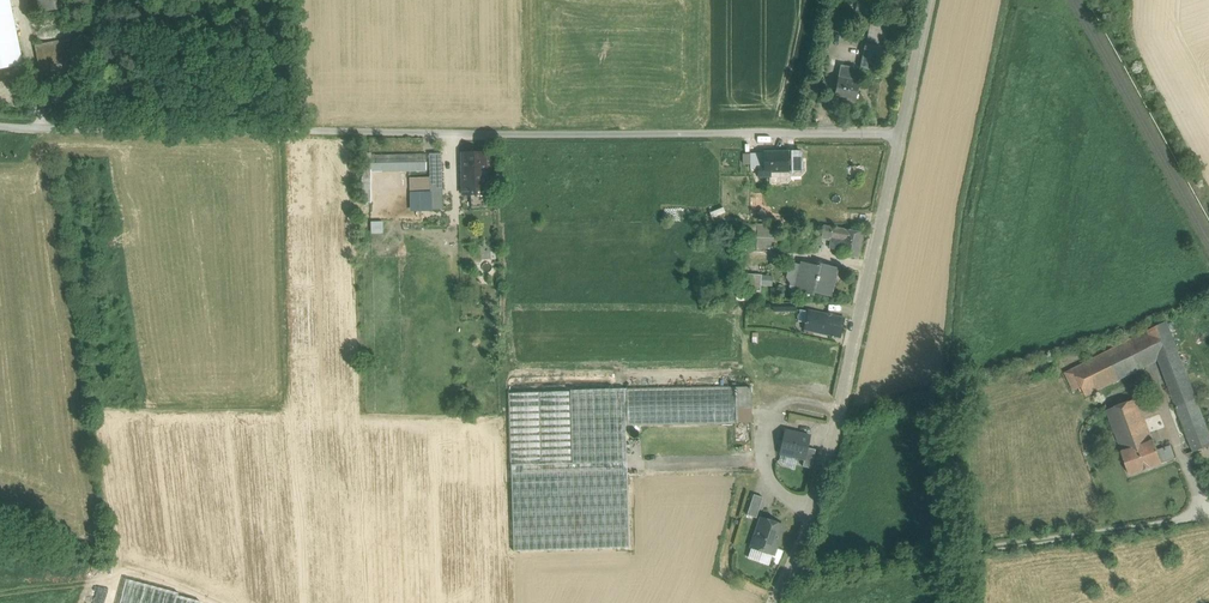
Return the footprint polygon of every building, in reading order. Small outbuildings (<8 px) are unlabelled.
[(16,43),(8,0),(0,0),(0,46),(16,43)] [(71,0),(36,0),(40,26),(50,25),(48,11),(62,9),(72,8),(71,0)] [(72,8),(62,9),(64,22),(74,21),(72,8)] [(889,22),(872,19),(868,44),(884,47),(889,22)] [(79,37),(35,45),(42,81),(86,73),(79,37)] [(0,46),(0,69),(21,65),(16,43),(0,46)] [(868,44),(867,43),(862,69),(879,72),(885,47),(884,47),(868,44)] [(862,70),(841,65),(838,76),(847,78),(846,81),(859,84),(862,70)] [(859,84),(846,81),(847,78),(838,76),(834,98),(855,102),(859,84)] [(787,173),(787,152),(764,153),(764,167),(759,167),(760,178),(769,178),(769,173),(787,173)] [(485,153),(462,154),(463,194),(486,194),(485,153)] [(764,167),(764,153),(749,153),(749,167),(759,167),(764,167)] [(426,154),(370,155),(370,171),(426,170),(426,154)] [(430,177),(431,209),(443,209),(441,154),(430,154),(430,177)] [(419,210),(431,209),(430,177),(409,177),(410,193),(419,193),(419,210)] [(622,205),(614,198),(605,207),(613,215),(622,205)] [(370,221),(371,233),(383,233),(383,220),(370,221)] [(746,251),(777,252),(778,225),(747,224),(746,251)] [(833,227),(823,226),(821,239),(830,240),(831,240),(833,227)] [(863,233),(846,229),(846,230),(833,227),(831,240),(830,240),(829,248),(842,250),(841,255),(857,258),(863,233)] [(835,267),(819,263),(819,266),(805,263),(798,293),(813,296),(814,293),(828,296),(835,267)] [(772,286),(772,275),(744,274),(743,291),(760,291),(761,286),(772,286)] [(791,304),(779,303),(779,304),(772,303),(771,313),(778,314),(790,314),(791,304)] [(844,318),(808,310),(808,312),(800,310),(796,329),(840,338),(844,318)] [(1166,321),(1124,342),(1139,370),(1159,361),(1158,359),(1178,352),(1166,321)] [(1124,342),(1074,368),(1082,387),(1087,396),(1139,370),(1124,342)] [(1158,359),(1159,361),(1194,452),(1208,447),(1208,433),(1178,352),(1158,359)] [(1082,387),(1074,368),(1065,373),(1074,391),(1082,387)] [(627,389),(626,389),(627,425),(735,423),(735,387),(627,389)] [(750,387),(735,387),(735,423),(739,423),(751,423),(750,387)] [(627,389),(570,390),(570,391),(572,463),(626,461),(626,434),(625,425),(627,425),(626,389),(627,389)] [(570,391),(508,393),(510,465),(572,463),(570,391)] [(1145,396),(1107,410),(1123,451),(1154,440),(1154,441),(1161,438),(1145,396)] [(751,423),(739,423),(739,442),(751,441),(751,423)] [(809,436),(786,431),(781,454),(804,459),(807,448),(809,436)] [(733,432),(626,434),(626,461),(626,462),(734,460),(733,432)] [(1123,451),(1121,451),(1130,475),(1162,464),(1158,451),(1154,441),(1154,440),(1123,451)] [(1171,446),(1158,451),(1162,464),(1176,459),(1171,446)] [(815,450),(807,448),(804,459),(803,467),(811,468),(815,450)] [(572,463),(510,465),(514,546),(629,544),(626,462),(626,461),(572,463)] [(763,498),(754,495),(747,515),(756,518),(763,498)] [(783,526),(761,519),(751,547),(773,554),(783,526)] [(174,594),(176,589),(128,577),(121,602),(172,602),(174,594)] [(174,594),(172,602),(199,602),(178,595),(174,594)]
